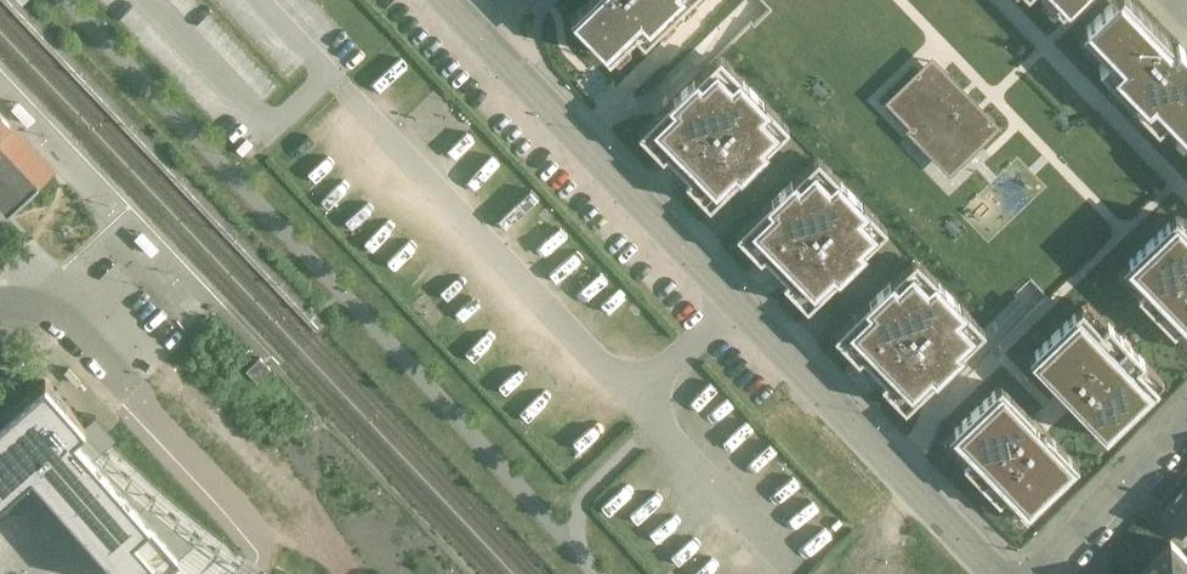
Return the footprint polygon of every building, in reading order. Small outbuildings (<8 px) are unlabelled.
[(554,13),(593,52),(621,25),(630,34),(664,0),(567,0),(554,13)] [(1073,22),(1101,49),(1092,58),(1151,117),(1159,109),(1185,135),(1186,132),(1186,53),(1171,37),(1167,40),(1127,0),(1095,0),(1073,22)] [(716,55),(636,134),(709,206),(788,128),(716,55)] [(929,55),(886,98),(912,123),(908,127),(953,170),(999,123),(929,55)] [(9,213),(52,173),(52,172),(8,125),(9,124),(0,115),(0,203),(9,213)] [(817,158),(738,236),(810,309),(889,231),(817,158)] [(1108,268),(1186,345),(1186,231),(1165,210),(1108,268)] [(912,257),(833,335),(906,408),(985,330),(912,257)] [(1104,435),(1162,377),(1081,297),(1022,355),(1055,388),(1059,384),(1073,399),(1070,402),(1104,435)] [(1008,377),(1051,423),(1063,413),(1020,366),(1008,377)] [(33,471),(123,573),(157,573),(180,554),(74,434),(85,425),(46,379),(0,419),(0,499),(33,471)] [(993,382),(936,440),(1017,520),(1076,461),(1042,428),(1038,432),(1024,418),(1027,415),(993,382)] [(1164,510),(1186,531),(1186,486),(1164,510)] [(1170,540),(1138,572),(1140,573),(1186,573),(1186,557),(1170,540)]
